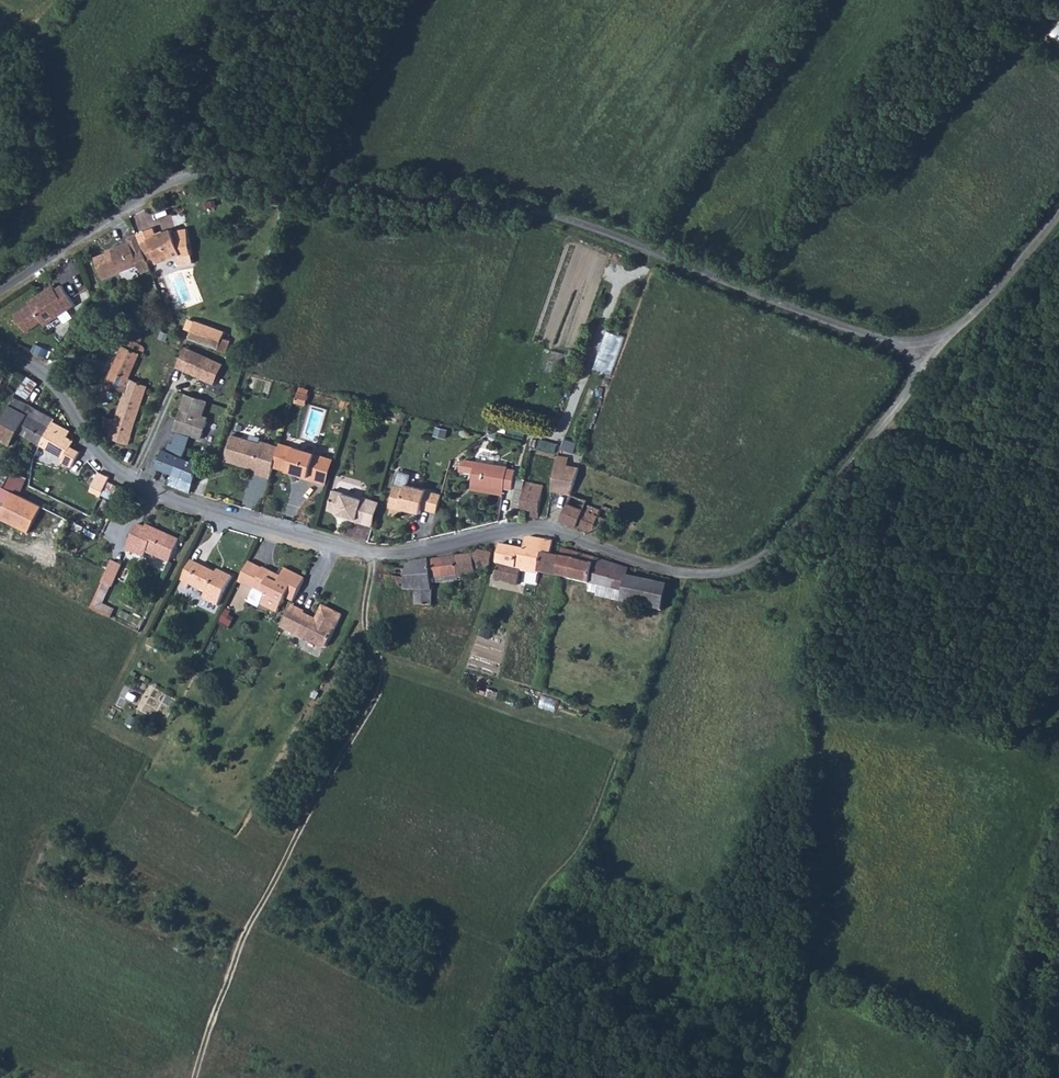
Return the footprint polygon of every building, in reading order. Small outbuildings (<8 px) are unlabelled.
[(1050,37),(1058,44),(1058,27),(1050,37)] [(137,231),(150,228),(146,213),(134,216),(137,231)] [(155,229),(138,235),(143,249),(148,261),(156,258),(156,257),(150,257),(149,246),(159,245),(158,237),(157,235),(155,229)] [(165,234),(158,237),(159,245),(149,246),(150,257),(156,257),(156,258),(159,264),(182,255),(182,256),(192,255),(189,230),(174,232),(173,231),(165,234)] [(112,252),(96,258),(104,280),(140,266),(145,279),(154,275),(148,261),(143,249),(135,252),(131,242),(111,250),(112,252)] [(31,305),(15,316),(27,333),(43,322),(46,327),(77,306),(63,286),(57,290),(54,286),(46,292),(48,294),(43,297),(42,295),(30,303),(31,305)] [(88,292),(75,296),(78,306),(91,302),(88,292)] [(166,322),(158,319),(155,328),(163,331),(166,322)] [(226,333),(190,321),(186,331),(192,333),(190,341),(227,354),(231,342),(224,339),(226,333)] [(607,331),(596,370),(616,376),(627,337),(607,331)] [(99,433),(112,439),(125,446),(127,447),(146,389),(130,381),(139,358),(144,355),(144,353),(141,350),(144,342),(132,337),(108,394),(126,402),(117,425),(105,420),(103,426),(100,425),(98,431),(99,433)] [(224,366),(186,349),(177,368),(215,385),(224,366)] [(30,377),(20,393),(30,400),(40,384),(30,377)] [(309,393),(298,390),(295,401),(306,404),(309,393)] [(208,402),(187,395),(175,430),(202,439),(208,422),(202,419),(208,402)] [(19,410),(24,402),(15,397),(11,405),(19,410)] [(35,420),(22,412),(26,403),(24,402),(19,410),(11,405),(2,422),(21,432),(42,445),(55,423),(56,420),(40,411),(35,420)] [(26,403),(22,412),(35,420),(40,411),(26,403)] [(13,446),(18,437),(21,432),(2,422),(0,426),(0,439),(13,446)] [(55,423),(42,445),(68,460),(74,449),(77,444),(69,439),(73,434),(55,423)] [(273,464),(277,452),(269,450),(271,441),(261,438),(261,441),(232,432),(225,458),(253,466),(251,470),(270,476),(273,464)] [(125,446),(112,439),(107,452),(120,458),(125,446)] [(564,450),(578,453),(580,442),(566,439),(564,450)] [(279,444),(271,441),(269,450),(277,452),(279,444)] [(323,454),(280,442),(279,444),(277,452),(273,464),(287,469),(288,467),(292,468),(293,470),(300,472),(299,474),(316,479),(323,454)] [(68,460),(66,464),(74,469),(82,454),(74,449),(68,460)] [(157,467),(158,467),(164,470),(169,472),(175,475),(182,456),(164,449),(157,467)] [(334,458),(323,454),(316,479),(327,483),(334,458)] [(193,491),(202,465),(182,456),(175,475),(172,483),(193,491)] [(569,459),(558,457),(557,460),(556,465),(568,467),(569,459)] [(505,488),(513,489),(516,469),(508,467),(508,466),(466,459),(463,464),(462,473),(474,475),(473,481),(505,488)] [(580,468),(556,465),(553,492),(571,495),(580,468)] [(111,480),(101,474),(93,488),(104,494),(111,480)] [(420,514),(421,508),(437,512),(442,494),(406,483),(405,486),(395,483),(388,507),(400,510),(400,508),(420,514)] [(540,516),(541,511),(544,486),(526,483),(522,509),(533,510),(533,516),(540,516)] [(120,491),(109,485),(104,494),(103,493),(100,497),(113,504),(120,491)] [(342,492),(333,489),(326,510),(336,513),(345,515),(344,518),(373,527),(380,502),(361,496),(361,498),(343,493),(342,492)] [(13,494),(0,520),(30,535),(43,509),(13,494)] [(587,505),(588,502),(572,496),(563,521),(606,537),(612,522),(600,517),(602,511),(587,505)] [(142,525),(134,540),(142,543),(138,550),(149,555),(149,553),(152,554),(163,531),(160,530),(159,533),(142,525)] [(172,564),(183,541),(163,531),(152,554),(172,564)] [(527,539),(526,550),(502,545),(498,563),(501,564),(522,569),(520,578),(524,579),(525,572),(538,574),(538,572),(542,554),(552,556),(555,544),(532,538),(527,539)] [(131,547),(138,550),(142,543),(134,540),(131,547)] [(600,560),(562,549),(559,558),(555,576),(623,591),(627,575),(628,568),(620,565),(600,560)] [(478,551),(478,555),(468,556),(455,557),(457,575),(477,572),(477,570),(488,571),(490,569),(491,566),(492,565),(494,552),(478,551)] [(542,554),(538,572),(555,576),(559,558),(552,556),(542,554)] [(406,590),(416,592),(415,606),(429,609),(430,584),(456,580),(458,579),(457,575),(455,557),(454,558),(439,559),(433,560),(424,562),(409,566),(408,571),(405,588),(406,590)] [(117,578),(125,564),(115,559),(108,574),(117,578)] [(222,569),(220,573),(193,560),(184,580),(207,591),(209,598),(220,603),(234,574),(222,569)] [(242,581),(255,587),(256,585),(266,566),(253,560),(242,581)] [(501,564),(498,580),(519,584),(520,578),(522,569),(501,564)] [(266,566),(256,585),(268,592),(277,574),(274,573),(274,569),(266,565),(266,566)] [(296,600),(308,576),(288,566),(282,577),(277,574),(268,592),(263,602),(279,610),(284,600),(285,600),(288,596),(296,600)] [(379,583),(393,586),(395,568),(383,566),(382,567),(379,583)] [(408,571),(395,568),(393,586),(405,588),(408,571)] [(627,575),(641,579),(642,573),(628,568),(627,575)] [(105,581),(112,584),(114,585),(117,578),(108,574),(105,581)] [(667,585),(641,579),(627,575),(623,591),(664,600),(667,585)] [(101,604),(112,584),(105,581),(91,609),(109,617),(112,610),(101,604)] [(670,612),(676,587),(667,585),(664,600),(662,610),(670,612)] [(415,606),(416,592),(406,590),(404,604),(415,606)] [(662,610),(664,600),(623,591),(621,601),(662,610)] [(307,610),(294,603),(283,625),(325,647),(328,646),(344,614),(325,604),(318,618),(306,612),(307,610)]
